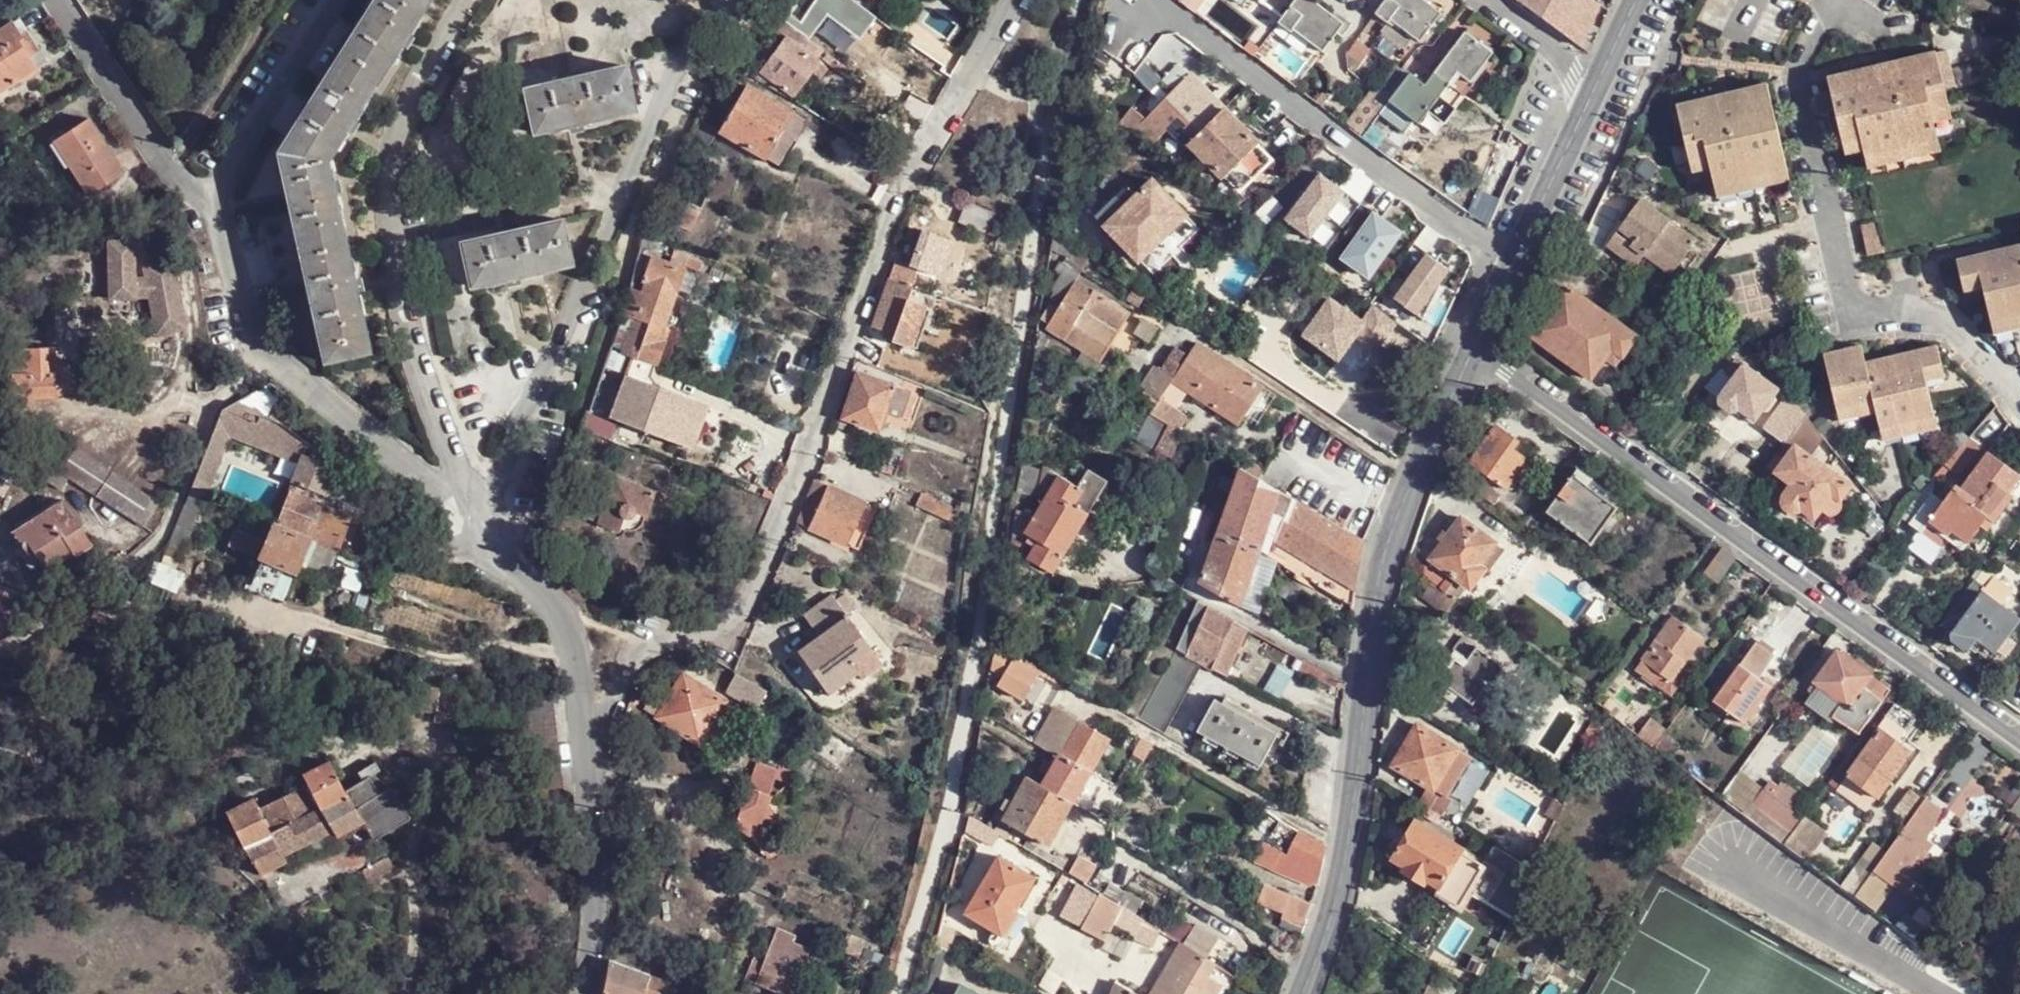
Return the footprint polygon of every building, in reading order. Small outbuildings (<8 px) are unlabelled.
[(426,0),(372,0),(276,152),(321,362),(366,353),(324,158),(426,0)] [(807,9),(816,15),(828,0),(814,0),(807,9)] [(1278,29),(1291,39),(1294,35),(1323,55),(1337,37),(1343,27),(1322,11),(1306,0),(1299,0),(1278,29)] [(1376,18),(1388,28),(1390,25),(1419,46),(1441,15),(1421,0),(1389,0),(1376,18)] [(1517,3),(1575,47),(1599,4),(1593,0),(1519,0),(1517,3)] [(1585,53),(1606,10),(1599,4),(1575,47),(1585,53)] [(1324,8),(1322,11),(1343,27),(1337,37),(1344,41),(1353,29),(1324,8)] [(781,19),(798,32),(803,26),(798,22),(785,12),(781,19)] [(46,64),(19,18),(0,31),(0,93),(46,64)] [(814,59),(821,49),(798,32),(781,19),(772,31),(780,38),(782,37),(814,59)] [(1437,73),(1450,82),(1457,74),(1471,85),(1473,82),(1496,51),(1468,32),(1443,64),(1437,73)] [(816,60),(814,59),(782,37),(780,38),(774,47),(764,62),(757,72),(790,95),(816,60)] [(764,62),(774,47),(770,44),(758,58),(764,62)] [(1939,52),(1952,99),(1961,96),(1950,50),(1939,52)] [(1880,66),(1841,75),(1853,121),(1840,124),(1845,145),(1862,141),(1865,151),(1867,159),(1941,141),(1939,136),(1935,124),(1956,120),(1952,99),(1939,52),(1900,61),(1907,91),(1888,96),(1880,66)] [(843,76),(849,69),(836,59),(830,66),(843,76)] [(1907,91),(1900,61),(1880,66),(1888,96),(1907,91)] [(633,111),(621,66),(520,89),(531,134),(633,111)] [(1412,75),(1391,103),(1419,124),(1433,106),(1450,82),(1437,73),(1428,86),(1412,75)] [(1190,144),(1224,109),(1189,74),(1142,124),(1159,141),(1169,132),(1188,152),(1192,146),(1190,144)] [(1457,74),(1450,82),(1467,96),(1476,84),(1473,82),(1471,85),(1457,74)] [(1853,121),(1841,75),(1828,78),(1840,124),(1853,121)] [(1467,96),(1450,82),(1433,106),(1450,118),(1467,96)] [(1768,82),(1760,83),(1768,120),(1776,119),(1768,82)] [(1716,95),(1691,100),(1699,136),(1687,138),(1691,159),(1710,155),(1714,165),(1718,184),(1789,167),(1776,119),(1768,120),(1760,83),(1740,88),(1748,118),(1723,123),(1716,95)] [(1740,88),(1716,95),(1723,123),(1748,118),(1740,88)] [(763,161),(789,114),(745,89),(720,136),(763,161)] [(1699,136),(1691,100),(1678,103),(1687,138),(1699,136)] [(1259,144),(1224,109),(1190,144),(1192,146),(1225,179),(1259,144)] [(791,115),(803,121),(805,116),(794,110),(791,115)] [(776,168),(803,121),(791,115),(789,114),(763,161),(776,168)] [(76,158),(68,162),(88,196),(123,174),(87,118),(61,135),(76,158)] [(1935,124),(1939,136),(1959,131),(1956,120),(1935,124)] [(711,152),(720,136),(702,126),(693,142),(711,152)] [(914,136),(918,129),(914,127),(910,133),(914,136)] [(66,164),(68,162),(76,158),(61,135),(52,142),(66,164)] [(1862,141),(1845,145),(1847,155),(1865,151),(1862,141)] [(1941,141),(1867,159),(1870,169),(1943,153),(1941,141)] [(1710,155),(1691,159),(1694,170),(1714,165),(1710,155)] [(1008,171),(1012,171),(1019,173),(1022,162),(1016,159),(1010,159),(1008,171)] [(1789,167),(1718,184),(1720,195),(1791,179),(1789,167)] [(1318,177),(1284,223),(1310,242),(1343,196),(1318,177)] [(1140,262),(1186,216),(1152,182),(1136,198),(1127,188),(1096,218),(1140,262)] [(1640,192),(1635,200),(1652,212),(1658,206),(1640,192)] [(1610,240),(1626,252),(1636,240),(1648,249),(1658,237),(1680,253),(1694,234),(1658,206),(1652,212),(1635,200),(1622,215),(1627,219),(1610,240)] [(985,234),(993,214),(968,203),(959,223),(985,234)] [(690,233),(698,214),(685,208),(676,227),(690,233)] [(1397,237),(1371,218),(1340,263),(1366,281),(1397,237)] [(569,263),(559,220),(458,244),(469,287),(569,263)] [(1882,254),(1875,223),(1861,227),(1869,257),(1882,254)] [(138,236),(109,236),(110,296),(139,295),(138,236)] [(1658,237),(1648,249),(1674,267),(1683,256),(1680,253),(1658,237)] [(1636,240),(1626,252),(1638,262),(1648,249),(1636,240)] [(1996,257),(2003,287),(2019,283),(2019,252),(1996,257)] [(1450,269),(1426,255),(1398,300),(1422,315),(1450,269)] [(703,264),(687,256),(683,267),(698,275),(703,264)] [(1962,286),(1978,282),(1982,293),(1990,331),(2019,324),(2019,283),(2003,287),(1996,257),(1958,266),(1962,286)] [(645,285),(673,296),(682,270),(650,259),(641,284),(645,285)] [(145,266),(156,331),(187,326),(175,261),(145,266)] [(896,262),(890,280),(911,288),(918,270),(896,262)] [(1051,290),(1064,299),(1075,282),(1080,276),(1066,267),(1051,290)] [(882,341),(886,342),(909,350),(917,330),(900,323),(908,303),(913,288),(911,288),(890,280),(873,328),(885,333),(882,341)] [(1108,347),(1109,348),(1131,315),(1094,291),(1092,293),(1075,282),(1064,299),(1061,304),(1066,308),(1079,317),(1075,323),(1108,347)] [(1978,282),(1962,286),(1965,296),(1982,293),(1978,282)] [(631,356),(654,366),(668,331),(662,328),(673,296),(645,285),(642,296),(634,318),(622,352),(631,356)] [(1557,301),(1531,336),(1593,380),(1608,360),(1618,366),(1639,337),(1572,288),(1560,304),(1557,301)] [(634,318),(642,296),(627,290),(620,312),(622,313),(634,318)] [(1632,294),(1627,303),(1636,309),(1642,300),(1632,294)] [(924,309),(908,303),(900,323),(917,330),(924,309)] [(1098,365),(1109,348),(1108,347),(1075,323),(1079,317),(1066,308),(1061,304),(1056,311),(1048,324),(1046,328),(1083,352),(1082,354),(1098,365)] [(1048,324),(1056,311),(1050,306),(1042,319),(1048,324)] [(1142,319),(1132,334),(1147,344),(1157,329),(1142,319)] [(1990,331),(1992,341),(2019,335),(2019,324),(1990,331)] [(873,328),(860,362),(876,369),(886,342),(882,341),(885,333),(873,328)] [(1860,346),(1851,348),(1855,366),(1864,364),(1860,346)] [(1174,377),(1169,383),(1238,427),(1262,390),(1194,347),(1188,356),(1174,377)] [(1851,348),(1830,352),(1839,389),(1828,391),(1834,411),(1854,407),(1857,417),(1862,437),(1932,423),(1924,384),(1921,373),(1941,369),(1937,350),(1900,358),(1906,387),(1870,395),(1864,364),(1855,366),(1851,348)] [(52,374),(52,349),(7,350),(7,400),(31,399),(32,397),(49,397),(53,396),(58,395),(60,393),(61,391),(62,387),(62,383),(62,380),(61,377),(59,376),(52,374)] [(1174,377),(1188,356),(1178,349),(1163,370),(1174,377)] [(1839,389),(1830,352),(1821,355),(1828,391),(1839,389)] [(1248,360),(1253,364),(1258,357),(1252,353),(1248,360)] [(624,377),(626,377),(647,385),(654,366),(631,356),(624,377)] [(1900,358),(1864,364),(1870,395),(1906,387),(1900,358)] [(1729,372),(1736,378),(1745,368),(1737,361),(1729,372)] [(1745,368),(1736,378),(1719,398),(1721,405),(1730,413),(1737,412),(1740,410),(1755,421),(1760,414),(1766,413),(1774,403),(1773,401),(1777,396),(1745,368)] [(1944,380),(1941,369),(1921,373),(1924,384),(1944,380)] [(883,415),(893,388),(855,375),(841,419),(848,421),(878,432),(883,415)] [(626,377),(609,419),(619,422),(644,432),(660,390),(647,385),(626,377)] [(908,393),(893,388),(883,415),(899,421),(908,393)] [(694,403),(660,390),(644,432),(691,450),(700,426),(687,421),(694,403)] [(1805,413),(1790,394),(1765,428),(1783,444),(1805,413)] [(1140,405),(1150,411),(1156,402),(1147,395),(1140,405)] [(1148,414),(1169,425),(1176,429),(1184,416),(1157,400),(1156,402),(1150,411),(1148,414)] [(707,408),(694,403),(687,421),(700,426),(707,408)] [(1854,407),(1834,411),(1836,422),(1857,417),(1854,407)] [(258,426),(223,411),(216,428),(229,434),(297,461),(287,484),(295,488),(321,498),(333,467),(317,459),(309,456),(314,446),(311,444),(299,435),(277,422),(272,420),(270,419),(267,419),(264,420),(261,421),(260,424),(258,426)] [(1648,413),(1639,423),(1649,433),(1659,422),(1648,413)] [(1816,428),(1805,413),(1783,444),(1779,449),(1787,454),(1795,444),(1802,449),(1816,428)] [(1155,452),(1169,425),(1148,414),(1136,441),(1155,452)] [(845,432),(848,421),(841,419),(837,429),(845,432)] [(1935,434),(1932,423),(1862,437),(1865,449),(1935,434)] [(1496,427),(1470,463),(1505,489),(1525,462),(1512,452),(1517,444),(1496,427)] [(216,428),(188,494),(198,499),(202,500),(229,434),(216,428)] [(1972,435),(1952,458),(1963,467),(1983,445),(1972,435)] [(1851,484),(1802,449),(1795,444),(1787,454),(1775,473),(1790,485),(1783,494),(1781,501),(1783,508),(1788,512),(1796,513),(1802,511),(1815,519),(1833,494),(1840,500),(1851,484)] [(309,456),(317,459),(321,449),(314,446),(309,456)] [(59,473),(65,476),(142,528),(157,505),(74,450),(59,473)] [(1931,518),(1949,532),(1952,529),(1976,546),(2014,495),(2010,491),(2019,478),(2019,474),(1990,451),(1963,488),(1955,484),(1931,518)] [(59,473),(41,461),(30,478),(53,493),(65,476),(59,473)] [(1259,478),(1242,468),(1221,530),(1258,552),(1264,555),(1271,541),(1294,499),(1259,478)] [(1580,468),(1548,512),(1591,543),(1618,507),(1589,485),(1593,478),(1580,468)] [(1050,490),(1058,477),(1044,469),(1045,471),(1043,487),(1050,490)] [(1077,488),(1096,499),(1106,483),(1087,470),(1077,488)] [(1062,557),(1096,499),(1077,488),(1058,477),(1050,490),(1037,513),(1024,534),(1027,535),(1038,542),(1062,557)] [(615,478),(607,499),(597,524),(597,525),(616,533),(622,518),(626,519),(628,518),(631,511),(643,516),(652,493),(615,478)] [(1477,478),(1471,486),(1496,504),(1502,496),(1477,478)] [(801,513),(796,523),(808,528),(825,486),(814,482),(801,513)] [(283,497),(290,499),(292,495),(295,488),(287,484),(283,497)] [(862,501),(825,486),(808,528),(845,543),(862,501)] [(597,524),(607,499),(591,493),(582,517),(597,524)] [(188,494),(169,541),(162,558),(172,561),(198,499),(188,494)] [(920,494),(920,495),(914,507),(944,520),(948,515),(951,509),(951,508),(920,494)] [(1328,520),(1346,530),(1362,506),(1344,494),(1328,520)] [(305,541),(321,548),(335,554),(349,519),(292,495),(290,499),(278,529),(305,541)] [(1294,499),(1271,541),(1357,591),(1366,542),(1346,530),(1328,520),(1294,499)] [(72,562),(91,549),(63,504),(15,535),(40,577),(70,558),(72,562)] [(1024,534),(1037,513),(1017,512),(1010,546),(1023,551),(1027,535),(1024,534)] [(241,514),(234,529),(259,541),(266,526),(241,514)] [(1431,561),(1453,574),(1470,588),(1484,569),(1480,565),(1497,543),(1462,518),(1431,561)] [(305,541),(278,529),(273,528),(266,545),(234,531),(227,547),(253,557),(261,560),(256,570),(247,590),(269,600),(283,567),(293,571),(305,541)] [(1221,530),(1202,585),(1243,607),(1258,552),(1221,530)] [(1271,541),(1264,555),(1282,566),(1353,608),(1357,591),(1271,541)] [(1062,557),(1038,542),(1028,560),(1053,574),(1062,557)] [(1480,565),(1484,569),(1491,574),(1507,551),(1497,543),(1480,565)] [(1163,564),(1179,573),(1184,564),(1168,555),(1163,564)] [(248,566),(256,570),(261,560),(253,557),(248,566)] [(175,562),(172,561),(162,558),(158,567),(172,570),(175,562)] [(1431,561),(1421,575),(1432,583),(1442,590),(1453,574),(1431,561)] [(172,570),(158,567),(154,564),(146,581),(174,591),(181,574),(172,570)] [(20,587),(0,578),(0,614),(2,609),(9,612),(21,587),(20,587)] [(1978,579),(1942,627),(1952,635),(1984,590),(1985,591),(1988,587),(1986,586),(1978,579)] [(1460,603),(1442,590),(1432,583),(1420,599),(1448,618),(1460,603)] [(1952,635),(1953,641),(1962,648),(1970,649),(1977,639),(1997,651),(2019,619),(2019,616),(1985,591),(1984,590),(1952,635)] [(819,637),(809,645),(798,652),(829,697),(858,676),(859,679),(878,665),(831,597),(804,614),(814,629),(819,637)] [(1198,602),(1175,651),(1186,657),(1191,646),(1209,608),(1198,602)] [(1235,622),(1209,608),(1191,646),(1218,660),(1235,622)] [(1675,619),(1636,669),(1670,695),(1676,687),(1671,681),(1702,640),(1675,619)] [(803,636),(809,645),(819,637),(814,629),(803,636)] [(1474,707),(1477,704),(1489,686),(1503,665),(1465,638),(1436,678),(1474,707)] [(1002,644),(991,662),(992,668),(1003,675),(1013,660),(1020,663),(1021,662),(1014,657),(1017,652),(1002,644)] [(1191,646),(1186,657),(1214,671),(1218,660),(1191,646)] [(1814,695),(1808,703),(1857,740),(1893,689),(1838,649),(1821,676),(1819,675),(1809,690),(1814,695)] [(1176,654),(1138,722),(1164,736),(1201,669),(1176,654)] [(1749,654),(1740,667),(1745,670),(1754,657),(1749,654)] [(1054,670),(1043,664),(1026,655),(1021,662),(1020,663),(1038,674),(1040,675),(1047,681),(1054,670)] [(1745,670),(1740,667),(1722,694),(1754,713),(1765,698),(1759,693),(1765,684),(1759,680),(1768,667),(1754,657),(1745,670)] [(1038,674),(1020,663),(1013,660),(1003,675),(998,684),(1024,700),(1040,675),(1038,674)] [(752,708),(764,690),(737,674),(735,673),(724,691),(752,708)] [(682,676),(671,693),(658,711),(654,717),(699,746),(725,704),(682,676)] [(658,711),(671,693),(659,685),(647,703),(658,711)] [(1489,686),(1477,704),(1486,710),(1493,709),(1500,697),(1497,691),(1489,686)] [(1261,768),(1279,733),(1215,698),(1197,733),(1261,768)] [(1879,728),(1881,730),(1900,744),(1916,721),(1896,705),(1879,728)] [(1054,710),(1036,743),(1035,745),(1050,752),(1061,758),(1090,773),(1109,740),(1054,710)] [(1645,713),(1633,730),(1645,738),(1657,722),(1645,713)] [(1429,791),(1447,801),(1472,759),(1419,726),(1393,767),(1429,791)] [(1900,744),(1881,730),(1848,775),(1878,798),(1912,753),(1900,744)] [(1667,737),(1657,751),(1673,763),(1683,749),(1667,737)] [(1139,743),(1132,755),(1144,762),(1151,749),(1139,743)] [(1047,784),(1061,758),(1050,752),(1037,777),(1047,784)] [(1073,804),(1090,773),(1061,758),(1047,784),(1044,788),(1073,804)] [(267,833),(283,857),(333,833),(334,837),(360,822),(372,842),(408,820),(389,786),(377,792),(369,777),(379,771),(374,762),(357,772),(362,780),(344,790),(328,762),(302,775),(307,785),(256,808),(267,833)] [(765,830),(772,808),(775,798),(772,796),(779,776),(789,779),(793,766),(782,762),(779,771),(758,764),(740,823),(765,830)] [(1073,804),(1044,788),(1028,778),(1011,808),(1008,805),(1003,814),(1006,816),(1004,821),(1050,846),(1072,807),(1073,804)] [(1793,835),(1805,819),(1795,812),(1806,800),(1791,790),(1781,802),(1771,794),(1759,810),(1793,835)] [(1429,791),(1420,805),(1437,816),(1447,801),(1429,791)] [(286,861),(283,857),(267,833),(256,808),(252,799),(224,813),(238,845),(258,874),(286,861)] [(1926,799),(1869,878),(1879,887),(1884,880),(1906,895),(1934,857),(1929,853),(1932,850),(1932,843),(1928,842),(1947,814),(1926,799)] [(2012,812),(2019,818),(2019,802),(2012,812)] [(781,811),(772,808),(765,830),(740,823),(738,830),(776,855),(781,811)] [(1751,820),(1785,846),(1793,835),(1759,810),(1751,820)] [(1807,819),(1788,844),(1807,859),(1827,832),(1807,819)] [(1443,887),(1462,854),(1465,846),(1418,820),(1395,859),(1407,865),(1405,871),(1427,884),(1430,880),(1443,886),(1443,887)] [(995,829),(1010,838),(1013,834),(997,825),(995,829)] [(1008,840),(1010,838),(995,829),(994,831),(1008,840)] [(1288,856),(1322,875),(1323,871),(1327,851),(1327,849),(1300,833),(1288,856)] [(1103,847),(1089,838),(1079,856),(1093,864),(1103,847)] [(1051,860),(1053,856),(1027,840),(1023,846),(1050,862),(1051,860)] [(1050,862),(1023,846),(1022,848),(1049,864),(1050,862)] [(1320,883),(1322,875),(1288,856),(1283,853),(1272,873),(1309,895),(1318,891),(1320,883)] [(1481,866),(1462,854),(1443,887),(1441,890),(1461,902),(1481,866)] [(368,882),(393,868),(387,857),(362,871),(368,882)] [(1001,936),(1034,880),(999,858),(966,914),(1001,936)] [(1308,922),(1313,906),(1286,894),(1279,910),(1308,922)] [(1105,942),(1123,908),(1100,896),(1082,928),(1105,942)] [(1898,911),(1890,921),(1915,939),(1923,929),(1898,911)] [(1164,931),(1140,916),(1132,938),(1157,947),(1164,931)] [(796,967),(804,946),(791,941),(793,935),(776,929),(763,962),(771,966),(775,957),(796,967)] [(1151,993),(1224,993),(1228,988),(1213,979),(1221,967),(1181,942),(1151,993)] [(807,947),(804,946),(796,967),(799,968),(807,947)] [(948,953),(938,950),(926,993),(936,993),(948,953)] [(796,967),(775,957),(771,966),(763,962),(761,968),(755,982),(782,993),(786,993),(796,967)] [(607,962),(601,993),(672,993),(675,986),(607,962)] [(755,982),(761,968),(750,964),(744,978),(755,982)] [(963,983),(957,993),(983,993),(963,983)] [(1110,993),(1134,993),(1114,983),(1110,993)]
